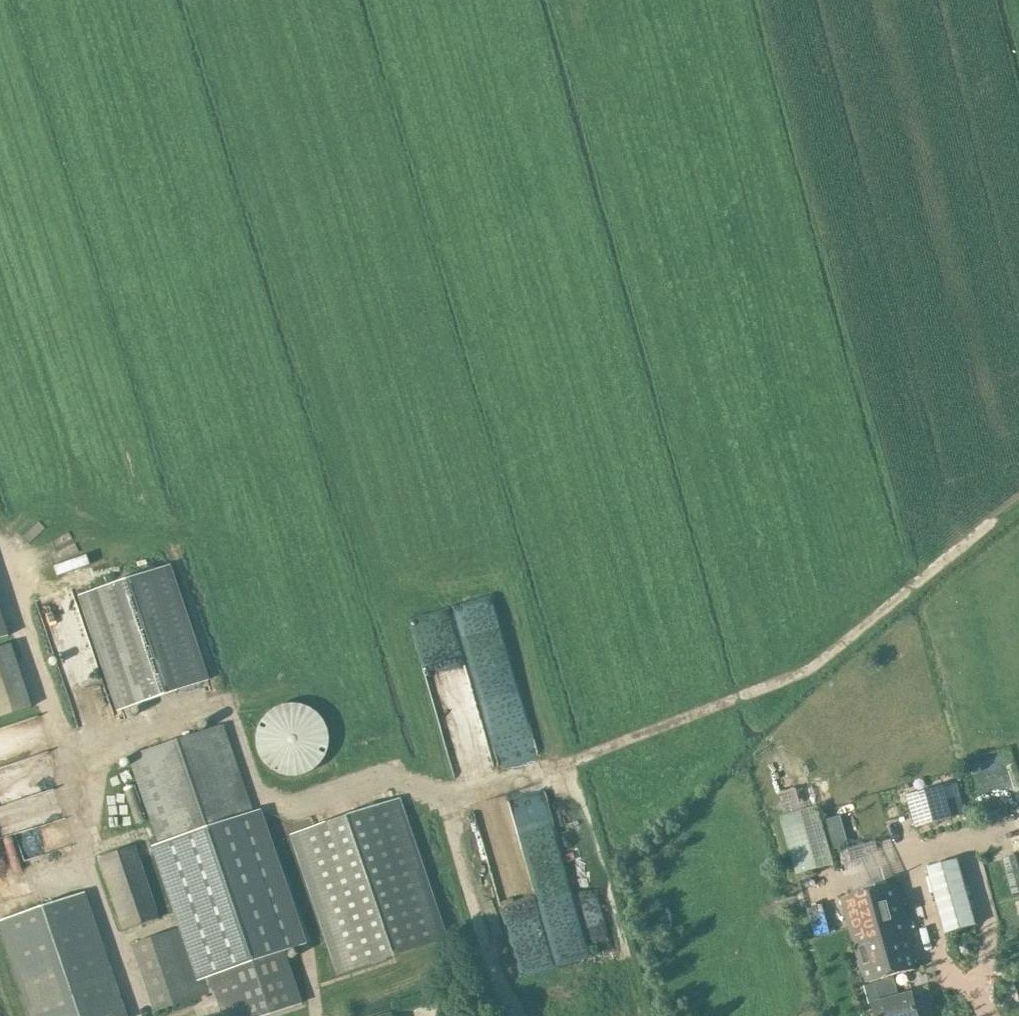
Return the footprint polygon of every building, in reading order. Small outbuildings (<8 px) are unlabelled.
[(208,681),(169,565),(77,596),(115,712),(208,681)] [(223,724),(127,757),(184,927),(130,945),(153,1013),(213,992),(221,1015),(268,1015),(301,1005),(283,952),(298,947),(223,724)] [(908,797),(916,828),(952,819),(947,801),(944,788),(908,797)] [(961,797),(947,801),(952,819),(966,815),(961,797)] [(288,835),(336,976),(447,939),(399,798),(288,835)] [(96,858),(121,931),(159,918),(134,845),(96,858)] [(926,868),(945,934),(977,925),(958,859),(926,868)] [(879,1002),(880,1002),(899,997),(894,976),(917,970),(910,944),(915,943),(899,882),(840,898),(864,984),(873,982),(879,1002)] [(83,892),(0,921),(0,934),(28,1015),(126,1015),(83,892)] [(899,997),(880,1002),(879,1002),(873,1004),(876,1015),(918,1015),(912,993),(899,997)]
